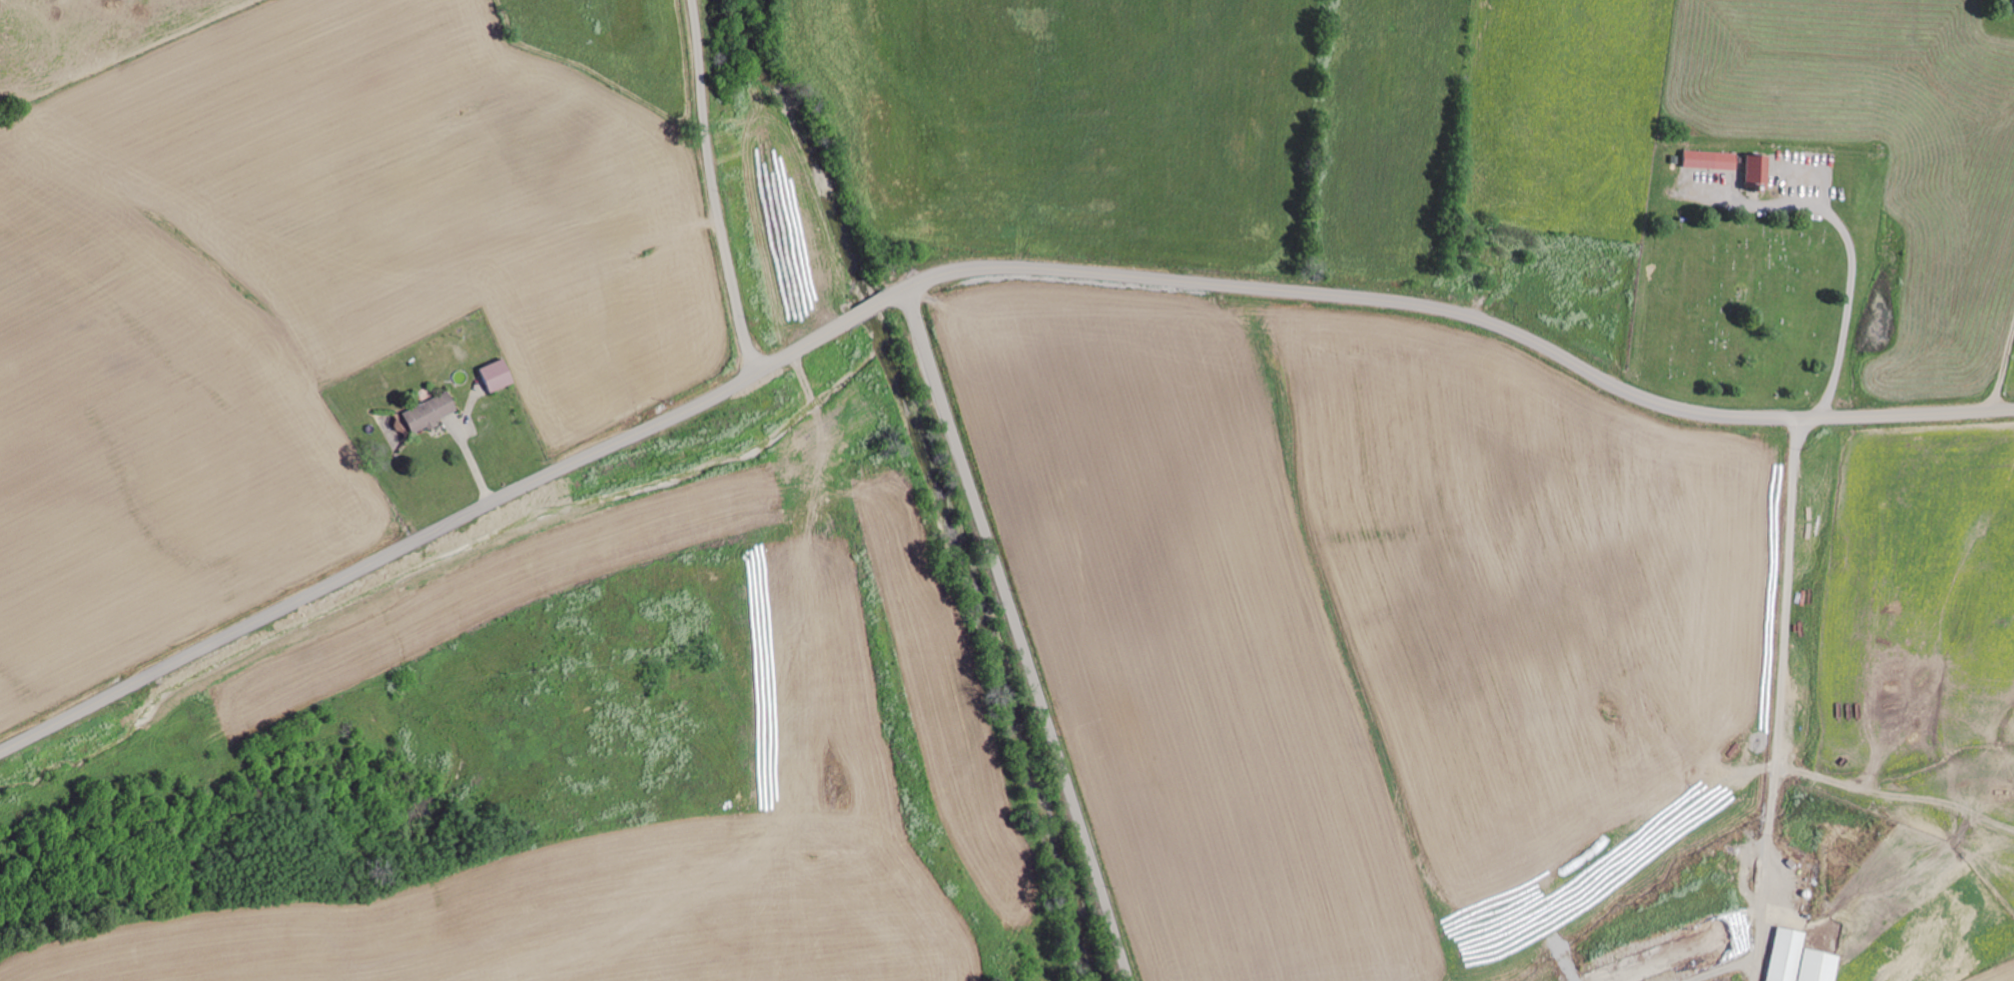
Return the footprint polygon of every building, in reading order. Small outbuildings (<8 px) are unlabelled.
[(1736,169),(1736,152),(1683,150),(1682,167),(1736,169)] [(1767,155),(1745,154),(1744,188),(1766,188),(1767,155)] [(476,368),(486,392),(510,382),(500,358),(476,368)] [(398,410),(406,432),(454,414),(446,393),(398,410)] [(1801,949),(1804,932),(1773,927),(1764,980),(1832,980),(1836,955),(1801,949)]
